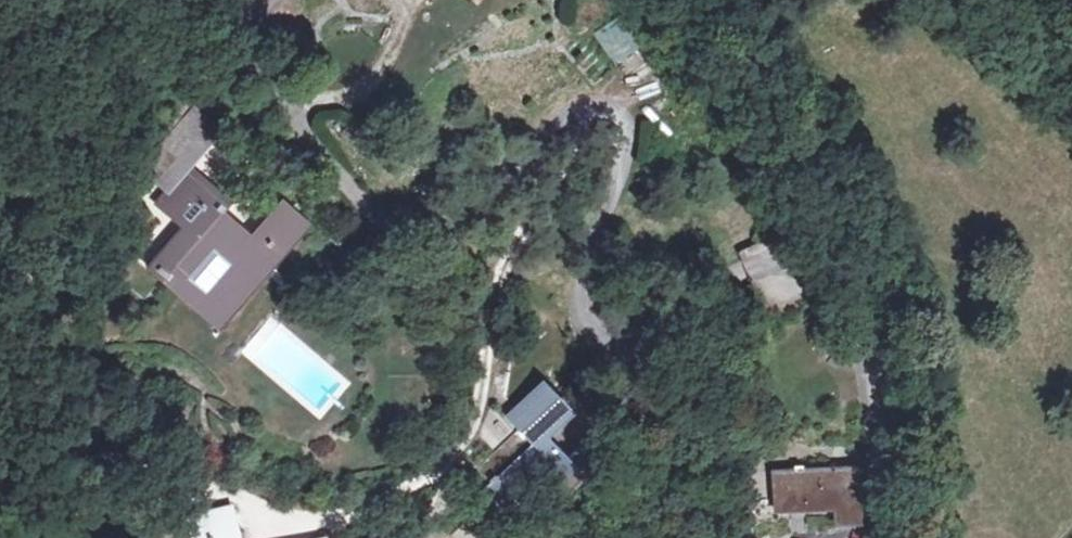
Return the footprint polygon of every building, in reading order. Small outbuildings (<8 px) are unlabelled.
[(328,13),(343,0),(317,0),(328,13)] [(598,39),(611,59),(633,45),(620,25),(598,39)] [(629,50),(612,61),(622,78),(640,67),(629,50)] [(185,125),(176,119),(126,180),(131,184),(152,201),(173,177),(204,138),(185,125)] [(173,177),(152,201),(141,214),(156,227),(189,190),(173,177)] [(156,227),(164,233),(133,270),(161,294),(193,257),(208,269),(199,281),(222,300),(250,264),(258,270),(293,231),(264,207),(232,244),(203,219),(210,208),(189,190),(156,227)] [(267,313),(235,349),(245,358),(277,322),(267,313)] [(278,324),(247,361),(312,416),(344,379),(278,324)] [(486,395),(497,406),(456,443),(464,453),(476,444),(489,460),(518,435),(529,446),(555,424),(529,394),(550,375),(532,357),(486,395)] [(833,454),(749,480),(760,515),(817,501),(824,523),(850,514),(833,454)] [(232,529),(231,523),(196,529),(197,537),(234,537),(232,529)]
